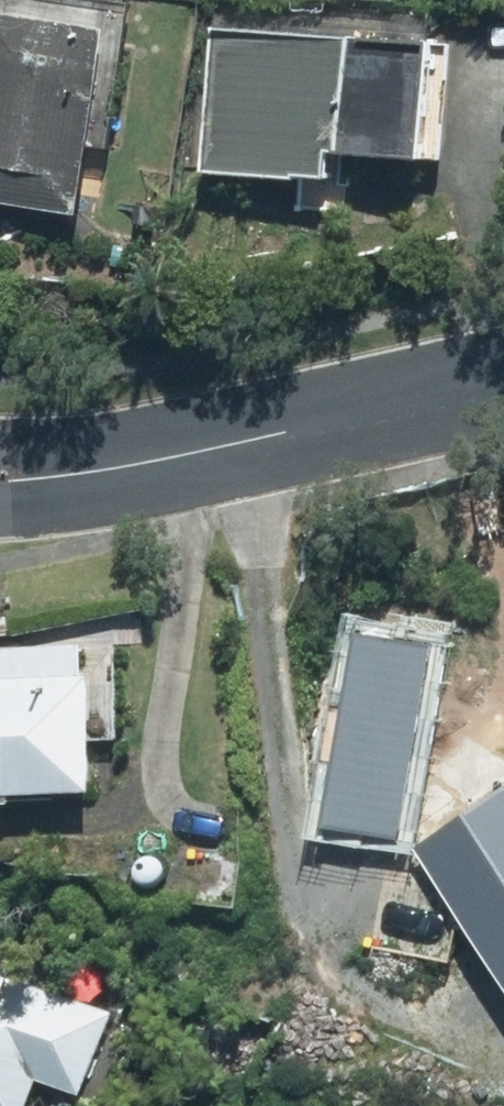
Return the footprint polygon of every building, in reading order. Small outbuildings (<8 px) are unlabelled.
[(80,221),(101,42),(0,30),(0,212),(80,221)] [(203,185),(337,192),(339,166),(439,172),(446,48),(212,34),(203,185)] [(73,650),(0,652),(0,813),(3,812),(3,800),(84,798),(82,746),(112,745),(110,649),(73,650)] [(421,674),(340,660),(312,827),(392,841),(398,810),(421,674)] [(398,810),(435,877),(470,938),(503,999),(503,766),(497,754),(398,810)] [(435,877),(375,869),(360,960),(438,977),(467,950),(470,938),(435,877)] [(28,1083),(78,1101),(109,1014),(0,976),(0,1105),(20,1105),(28,1083)]
